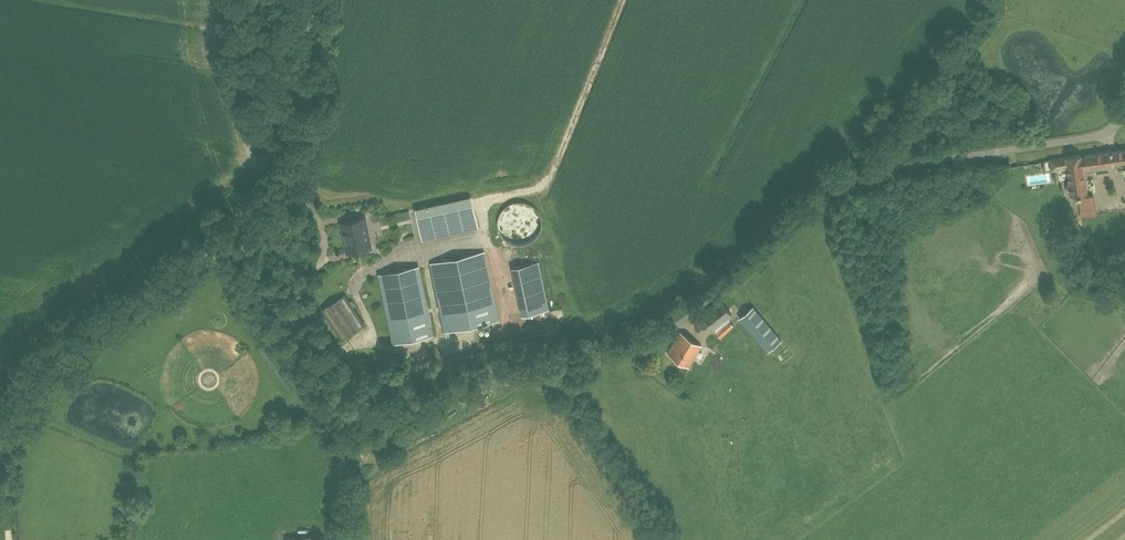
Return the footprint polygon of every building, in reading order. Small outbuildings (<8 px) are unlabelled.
[(1108,152),(1109,164),(1116,163),(1118,163),(1124,162),(1124,149),(1116,151),(1116,150),(1114,151),(1108,151),(1108,152)] [(1058,159),(1050,160),(1051,160),(1052,170),(1059,169),(1067,168),(1069,183),(1068,183),(1068,185),(1067,186),(1068,193),(1070,193),(1070,195),(1078,194),(1078,195),(1079,195),(1081,195),(1081,194),(1087,193),(1086,181),(1085,181),(1084,173),(1083,167),(1086,166),(1086,167),(1107,164),(1107,165),(1109,164),(1108,152),(1108,151),(1107,151),(1106,152),(1084,155),(1085,156),(1081,157),(1081,154),(1066,157),(1066,158),(1058,159)] [(344,238),(368,232),(365,218),(341,223),(344,238)] [(368,232),(344,238),(347,252),(371,247),(368,232)] [(444,333),(500,321),(485,251),(430,263),(444,333)] [(378,274),(392,344),(434,335),(419,265),(378,274)] [(365,325),(345,295),(322,310),(342,340),(365,325)] [(720,301),(702,315),(714,330),(728,318),(732,315),(720,301)] [(753,309),(740,321),(741,322),(768,354),(782,343),(753,309)] [(689,368),(702,346),(680,331),(667,354),(689,368)]
